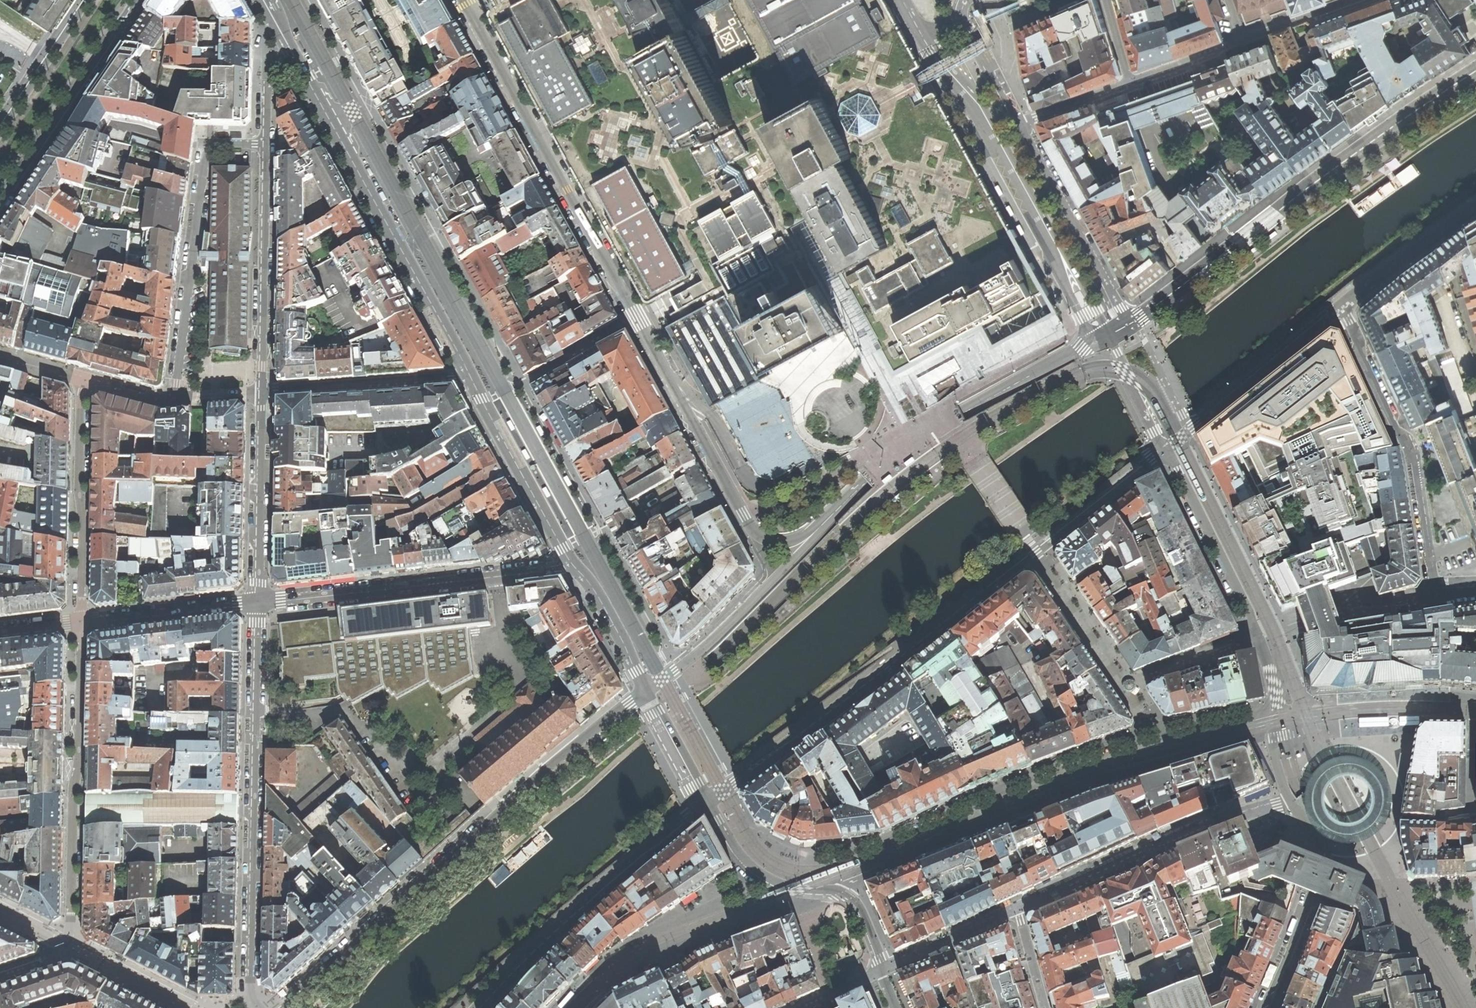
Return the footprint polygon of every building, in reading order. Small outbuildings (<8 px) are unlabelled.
[(48,33),(69,0),(28,0),(19,14),(48,33)] [(150,11),(166,22),(167,23),(172,23),(187,0),(158,0),(150,11)] [(240,0),(212,0),(225,24),(253,24),(242,3),(240,0)] [(380,112),(410,96),(404,85),(406,83),(391,55),(388,57),(376,35),(379,33),(373,23),(369,16),(366,17),(360,8),(364,6),(360,0),(317,0),(322,8),(358,74),(380,112)] [(404,11),(410,21),(424,45),(428,43),(435,39),(457,27),(442,0),(398,0),(404,11)] [(746,23),(756,42),(720,62),(714,50),(706,36),(698,21),(694,14),(694,13),(691,8),(686,0),(485,0),(602,215),(618,246),(650,303),(653,311),(665,332),(700,396),(705,406),(754,380),(772,370),(745,324),(818,285),(803,256),(815,250),(828,243),(829,246),(831,248),(835,256),(837,260),(840,266),(851,286),(897,370),(920,358),(952,340),(959,337),(971,330),(978,327),(981,325),(984,331),(986,331),(1035,304),(1036,303),(1032,297),(1038,293),(1044,291),(1038,281),(956,130),(957,129),(958,129),(951,115),(949,116),(899,25),(900,25),(892,8),(891,8),(889,9),(885,0),(733,0),(746,23)] [(1087,71),(1092,69),(1094,68),(1094,66),(1116,58),(1112,47),(1110,39),(1103,17),(1097,0),(1088,0),(1073,6),(1054,15),(1063,34),(1066,42),(1082,34),(1087,50),(1081,52),(1087,71)] [(1118,19),(1130,16),(1130,14),(1150,8),(1147,0),(1113,0),(1115,7),(1118,19)] [(1161,5),(1163,10),(1162,11),(1165,20),(1170,19),(1178,16),(1173,0),(1159,0),(1161,5)] [(1192,1),(1194,0),(1201,19),(1202,20),(1173,31),(1169,32),(1176,58),(1188,54),(1223,42),(1216,21),(1215,17),(1209,0),(1192,0),(1192,1)] [(1216,21),(1225,18),(1219,0),(1209,0),(1215,17),(1216,21)] [(1241,12),(1275,0),(1237,0),(1241,12)] [(1294,16),(1337,0),(1281,0),(1284,12),(1292,9),(1294,16)] [(1366,7),(1347,14),(1358,42),(1372,70),(1392,106),(1417,89),(1433,78),(1414,50),(1400,60),(1394,58),(1383,38),(1385,31),(1392,28),(1392,23),(1391,19),(1398,16),(1392,0),(1385,0),(1366,7)] [(1475,1),(1475,0),(1392,0),(1398,16),(1408,41),(1414,50),(1433,78),(1475,51),(1475,45),(1475,42),(1468,47),(1466,44),(1468,42),(1459,27),(1456,29),(1449,19),(1475,3),(1475,2),(1475,1)] [(903,13),(904,12),(900,4),(896,6),(900,12),(901,14),(903,13)] [(1122,32),(1133,71),(1144,68),(1161,63),(1176,58),(1169,32),(1165,20),(1162,11),(1163,10),(1161,5),(1150,8),(1130,14),(1130,16),(1118,19),(1122,32)] [(137,30),(126,46),(147,48),(151,48),(151,49),(154,50),(167,31),(167,28),(166,27),(166,22),(150,11),(137,30)] [(1323,50),(1325,55),(1329,53),(1358,42),(1347,14),(1330,20),(1314,26),(1315,29),(1323,50)] [(1047,18),(1041,21),(1049,40),(1058,62),(1063,60),(1071,56),(1066,42),(1055,46),(1054,44),(1055,43),(1062,40),(1060,35),(1063,34),(1054,15),(1047,18)] [(1173,30),(1170,19),(1165,20),(1169,32),(1173,31),(1172,30),(1173,30)] [(1020,56),(1023,77),(1043,68),(1058,62),(1049,40),(1041,21),(1028,26),(1017,31),(1020,56)] [(911,31),(913,30),(908,22),(905,23),(908,30),(909,32),(911,31)] [(191,48),(224,49),(225,36),(199,36),(199,23),(172,23),(167,23),(167,28),(167,31),(167,33),(179,33),(179,48),(191,48)] [(225,36),(224,49),(253,49),(253,40),(253,24),(225,24),(225,36)] [(466,43),(457,27),(435,39),(436,40),(428,44),(432,50),(436,47),(444,61),(441,62),(443,66),(437,69),(442,77),(475,59),(466,43)] [(1286,72),(1315,60),(1325,55),(1323,50),(1315,29),(1312,30),(1307,37),(1310,45),(1299,50),(1291,28),(1286,30),(1271,35),(1286,72)] [(920,50),(922,49),(918,40),(914,42),(918,49),(919,51),(920,50)] [(1246,53),(1228,60),(1229,63),(1238,85),(1246,83),(1249,92),(1245,95),(1246,96),(1250,102),(1254,109),(1257,107),(1262,104),(1268,99),(1260,78),(1279,71),(1269,45),(1246,53)] [(109,70),(87,101),(129,107),(155,112),(158,98),(134,83),(138,78),(139,78),(144,71),(135,65),(147,48),(126,46),(109,70)] [(191,71),(215,72),(220,72),(220,62),(191,61),(191,48),(179,48),(168,48),(164,67),(191,71)] [(252,63),(253,49),(224,49),(224,72),(252,72),(252,63)] [(1329,53),(1325,55),(1315,60),(1321,70),(1325,78),(1337,74),(1329,53)] [(1121,76),(1116,58),(1094,66),(1094,68),(1092,69),(1094,75),(1089,77),(1087,71),(1071,78),(1066,81),(1065,81),(1072,96),(1097,88),(1119,79),(1121,76)] [(479,66),(475,59),(442,77),(432,83),(435,89),(458,76),(465,89),(486,79),(479,66)] [(1066,81),(1071,78),(1063,60),(1058,62),(1043,68),(1023,77),(1027,88),(1030,96),(1050,88),(1048,83),(1060,77),(1059,75),(1063,73),(1066,81)] [(1205,72),(1194,75),(1195,79),(1204,102),(1205,102),(1209,103),(1213,99),(1218,100),(1221,96),(1226,97),(1230,93),(1235,94),(1238,90),(1238,89),(1240,89),(1238,85),(1229,63),(1214,68),(1211,68),(1208,70),(1205,72)] [(1345,139),(1356,132),(1342,108),(1338,111),(1324,90),(1330,86),(1325,78),(1321,70),(1317,72),(1314,68),(1306,74),(1309,78),(1292,90),(1304,107),(1312,101),(1324,118),(1316,123),(1333,148),(1345,139)] [(1373,119),(1392,106),(1372,70),(1353,80),(1355,85),(1351,88),(1350,89),(1349,90),(1349,91),(1348,92),(1349,95),(1339,101),(1342,108),(1356,132),(1373,119)] [(252,83),(252,72),(224,72),(220,72),(215,72),(214,98),(206,98),(206,96),(182,94),(174,118),(196,125),(246,126),(251,121),(252,89),(250,89),(250,86),(250,83),(252,83)] [(448,110),(454,121),(460,117),(465,126),(466,125),(467,128),(466,128),(477,148),(483,144),(486,151),(491,148),(516,134),(512,127),(500,106),(491,88),(486,79),(465,89),(462,91),(443,102),(448,110)] [(1107,111),(1099,114),(1106,137),(1115,135),(1121,158),(1128,192),(1130,200),(1137,198),(1143,198),(1147,195),(1146,195),(1156,188),(1135,129),(1191,110),(1192,110),(1192,108),(1203,104),(1204,104),(1204,102),(1195,80),(1130,102),(1129,100),(1124,101),(1105,108),(1107,111)] [(1033,104),(1035,110),(1054,103),(1072,96),(1065,81),(1050,88),(1030,96),(1033,104)] [(386,123),(390,131),(416,116),(421,114),(443,102),(462,91),(456,82),(426,99),(424,96),(435,89),(432,83),(410,96),(380,112),(386,123)] [(1103,101),(1105,108),(1124,101),(1129,100),(1127,93),(1115,97),(1116,101),(1105,105),(1104,101),(1103,101)] [(279,114),(279,124),(303,114),(298,105),(292,95),(279,101),(279,114)] [(1317,160),(1333,148),(1316,123),(1296,138),(1272,104),(1273,104),(1274,104),(1276,102),(1276,99),(1275,97),(1272,97),(1268,99),(1262,104),(1265,108),(1258,113),(1300,172),(1317,160)] [(171,130),(174,118),(155,113),(155,112),(129,107),(87,101),(70,130),(96,137),(109,116),(141,121),(171,130)] [(395,141),(401,151),(438,130),(447,125),(441,114),(448,110),(443,102),(421,114),(427,124),(415,130),(413,127),(419,123),(416,116),(390,131),(395,141)] [(1284,183),(1300,172),(1258,113),(1257,112),(1259,110),(1257,107),(1254,109),(1250,102),(1239,111),(1269,153),(1247,168),(1266,196),(1284,183)] [(1066,138),(1063,134),(1056,137),(1046,143),(1066,179),(1082,207),(1128,192),(1121,158),(1115,135),(1106,137),(1099,114),(1098,111),(1097,112),(1093,104),(1082,108),(1071,112),(1074,119),(1076,118),(1078,124),(1073,126),(1068,128),(1070,131),(1067,133),(1070,136),(1066,138)] [(1214,125),(1203,104),(1192,108),(1192,110),(1191,110),(1203,129),(1214,125)] [(1042,132),(1046,143),(1056,137),(1063,134),(1066,133),(1065,130),(1068,128),(1073,126),(1070,121),(1074,119),(1071,112),(1057,117),(1040,124),(1042,132)] [(279,124),(279,157),(297,155),(301,164),(305,162),(323,151),(313,133),(303,114),(279,124)] [(406,161),(410,169),(435,155),(429,145),(440,139),(441,139),(460,129),(460,128),(465,126),(460,117),(454,121),(447,125),(438,130),(401,151),(400,151),(406,161)] [(196,125),(174,118),(171,130),(165,156),(169,157),(191,164),(193,145),(196,125)] [(968,130),(970,129),(966,121),(962,122),(966,129),(967,131),(968,130)] [(62,142),(49,161),(74,168),(90,174),(112,141),(96,137),(70,130),(62,142)] [(529,158),(516,134),(491,148),(517,194),(541,180),(529,158)] [(979,149),(981,148),(976,139),(973,141),(976,148),(977,150),(979,149)] [(134,146),(112,141),(90,174),(124,185),(128,167),(134,146)] [(151,143),(148,151),(157,154),(160,155),(163,147),(151,143)] [(189,174),(191,164),(169,157),(168,165),(155,162),(157,154),(148,151),(134,146),(128,167),(188,183),(189,174)] [(443,226),(446,233),(492,208),(496,205),(481,178),(467,186),(446,149),(435,155),(410,169),(421,188),(436,214),(443,226)] [(323,151),(305,162),(314,178),(335,216),(353,205),(349,197),(352,196),(340,175),(331,159),(328,160),(323,151)] [(1173,229),(1175,232),(1186,223),(1197,215),(1207,228),(1212,234),(1216,234),(1240,216),(1266,196),(1247,168),(1236,153),(1224,162),(1222,161),(1209,171),(1213,175),(1197,188),(1193,183),(1180,193),(1181,194),(1171,202),(1159,186),(1156,188),(1146,195),(1147,195),(1162,220),(1166,217),(1167,218),(1167,220),(1169,222),(1172,222),(1176,227),(1173,229)] [(314,178),(305,162),(301,164),(297,155),(279,157),(279,162),(276,162),(276,169),(277,212),(280,212),(280,227),(280,245),(281,244),(307,230),(304,223),(304,183),(314,178)] [(989,169),(991,168),(986,159),(983,161),(986,168),(987,170),(989,169)] [(88,180),(90,174),(74,168),(49,161),(35,181),(17,208),(31,216),(27,222),(24,228),(14,249),(15,250),(9,260),(31,264),(64,274),(85,280),(96,283),(99,273),(100,273),(103,265),(127,270),(130,234),(130,233),(114,232),(102,229),(85,224),(86,218),(80,215),(82,204),(58,191),(64,183),(85,189),(88,180)] [(187,192),(188,183),(128,167),(124,185),(135,189),(137,181),(164,189),(162,196),(186,201),(187,192)] [(238,346),(247,346),(247,339),(249,259),(249,237),(250,223),(250,214),(251,170),(215,170),(214,197),(213,237),(211,237),(211,236),(207,236),(203,263),(203,271),(208,271),(208,270),(214,270),(212,346),(218,346),(225,346),(224,351),(241,353),(241,349),(238,349),(238,346)] [(143,200),(147,201),(148,193),(135,189),(124,185),(123,190),(88,180),(85,189),(82,204),(124,217),(126,209),(139,212),(143,200)] [(548,192),(541,180),(517,194),(503,202),(508,211),(524,203),(527,204),(527,205),(529,209),(531,210),(530,213),(514,222),(519,231),(528,227),(558,211),(548,192)] [(1100,240),(1107,252),(1134,237),(1138,235),(1140,243),(1141,247),(1157,242),(1170,236),(1166,226),(1162,220),(1147,195),(1143,198),(1137,198),(1130,200),(1128,192),(1082,207),(1089,219),(1100,240)] [(184,219),(186,201),(162,196),(148,193),(147,201),(150,202),(147,234),(154,234),(181,238),(184,219)] [(281,265),(280,285),(310,269),(307,262),(309,263),(309,253),(307,252),(307,241),(333,227),(346,251),(371,237),(362,221),(353,205),(335,216),(307,230),(281,244),(281,265)] [(0,234),(0,241),(4,243),(4,244),(14,249),(24,228),(22,227),(24,221),(27,222),(31,216),(17,208),(8,221),(0,234)] [(455,248),(463,262),(499,243),(498,243),(507,237),(492,208),(446,233),(455,248)] [(529,228),(513,236),(493,247),(463,263),(472,278),(484,300),(504,289),(504,288),(536,272),(550,265),(550,266),(563,260),(564,261),(581,252),(569,232),(558,211),(528,227),(529,228)] [(1468,227),(1475,252),(1475,222),(1468,227)] [(1186,223),(1175,232),(1170,236),(1182,256),(1186,257),(1199,247),(1203,245),(1186,223)] [(1468,227),(1452,239),(1439,249),(1449,281),(1462,270),(1462,269),(1466,266),(1469,270),(1467,271),(1468,275),(1466,276),(1468,283),(1462,285),(1475,331),(1475,252),(1468,227)] [(1028,240),(1030,239),(1025,231),(1022,233),(1025,239),(1026,241),(1028,240)] [(127,270),(138,273),(139,273),(175,283),(178,260),(181,238),(154,234),(147,234),(130,234),(127,270)] [(379,251),(371,237),(346,251),(335,257),(352,287),(360,282),(388,267),(379,251)] [(1134,237),(1107,252),(1121,278),(1129,290),(1134,298),(1154,282),(1170,270),(1155,251),(1160,246),(1157,242),(1141,247),(1140,243),(1136,244),(1134,237)] [(25,308),(20,329),(15,348),(14,349),(26,352),(33,322),(37,311),(72,320),(85,280),(64,274),(31,264),(9,260),(15,250),(14,249),(4,244),(4,243),(0,241),(0,301),(25,308)] [(1036,254),(1038,253),(1033,245),(1030,247),(1033,253),(1034,255),(1036,254)] [(1434,354),(1448,348),(1428,294),(1449,281),(1439,249),(1419,263),(1401,276),(1416,304),(1425,330),(1434,354)] [(586,261),(581,252),(564,261),(563,260),(550,266),(560,284),(568,279),(589,268),(586,261)] [(1045,271),(1047,269),(1042,260),(1038,262),(1042,269),(1043,272),(1045,271)] [(130,304),(148,310),(148,311),(171,316),(173,301),(175,283),(139,273),(138,273),(127,270),(103,265),(100,273),(112,277),(108,289),(95,285),(92,294),(130,304)] [(398,285),(388,267),(360,282),(367,294),(364,296),(364,298),(361,298),(356,300),(355,305),(363,320),(367,321),(372,319),(373,315),(376,316),(378,315),(386,329),(413,314),(398,285)] [(598,283),(589,268),(568,279),(584,307),(604,296),(598,283)] [(280,301),(280,315),(307,310),(310,309),(318,305),(325,302),(310,269),(280,285),(280,301)] [(1416,304),(1401,276),(1390,285),(1379,294),(1391,318),(1410,309),(1415,321),(1396,329),(1402,341),(1425,330),(1416,304)] [(772,370),(843,331),(818,285),(745,324),(772,370)] [(501,333),(522,322),(504,289),(484,300),(494,319),(501,333)] [(170,321),(171,316),(148,311),(148,310),(130,304),(92,294),(87,308),(91,310),(112,315),(114,309),(147,317),(146,322),(170,327),(170,321)] [(1391,318),(1379,294),(1370,301),(1363,307),(1361,314),(1378,351),(1402,341),(1396,329),(1389,332),(1387,331),(1383,323),(1384,321),(1386,321),(1391,319),(1391,318)] [(611,307),(604,296),(584,307),(591,317),(592,316),(594,321),(593,321),(593,323),(580,329),(585,337),(596,331),(617,319),(611,307)] [(15,348),(20,329),(25,308),(0,301),(0,309),(7,310),(16,312),(13,321),(0,318),(0,345),(5,347),(14,349),(15,348)] [(509,347),(509,346),(549,325),(562,319),(561,318),(570,313),(565,305),(544,316),(543,316),(524,326),(522,322),(501,333),(506,342),(509,347)] [(581,308),(573,313),(580,327),(591,322),(587,314),(586,314),(581,308)] [(169,335),(170,327),(146,322),(145,322),(144,329),(110,322),(112,315),(91,310),(87,321),(83,320),(82,323),(106,330),(134,337),(141,338),(143,339),(143,341),(143,342),(145,342),(149,342),(167,344),(169,335)] [(279,353),(278,383),(319,380),(316,353),(321,353),(321,351),(323,350),(324,350),(324,346),(339,345),(346,344),(341,333),(335,336),(335,337),(334,336),(334,334),(330,336),(321,335),(321,330),(320,326),(318,323),(316,321),(315,320),(312,319),(307,319),(307,310),(280,315),(279,353)] [(574,344),(585,337),(580,329),(580,327),(573,313),(562,319),(549,325),(562,351),(574,344)] [(365,358),(367,376),(444,370),(429,341),(413,314),(386,329),(360,340),(361,358),(365,358)] [(50,358),(68,363),(76,334),(33,322),(26,352),(50,358)] [(163,384),(165,365),(159,364),(141,359),(142,354),(145,342),(143,342),(143,341),(141,341),(141,338),(134,337),(130,356),(101,348),(106,330),(82,323),(79,323),(76,334),(68,363),(117,377),(156,388),(163,384)] [(517,362),(525,375),(564,354),(562,351),(549,325),(509,346),(517,362)] [(1390,377),(1418,366),(1411,351),(1428,343),(1425,349),(1429,360),(1436,357),(1434,354),(1425,330),(1402,341),(1378,351),(1384,364),(1390,377)] [(1240,455),(1248,471),(1256,487),(1296,470),(1300,479),(1351,454),(1349,449),(1360,447),(1365,458),(1393,452),(1339,335),(1332,334),(1197,441),(1208,462),(1212,469),(1235,458),(1240,455)] [(627,336),(598,350),(606,365),(612,377),(641,361),(633,347),(627,336)] [(437,338),(434,340),(438,347),(439,349),(441,347),(443,347),(437,338)] [(166,355),(167,344),(149,342),(147,355),(142,354),(141,359),(159,364),(165,365),(166,355)] [(339,378),(353,377),(351,351),(352,351),(352,342),(346,344),(339,345),(339,348),(332,349),(332,352),(321,353),(316,353),(319,380),(339,378)] [(584,358),(568,368),(575,381),(576,383),(577,385),(589,378),(587,373),(590,371),(591,373),(589,374),(590,377),(597,373),(596,371),(601,368),(601,367),(606,365),(598,350),(584,358)] [(1427,385),(1428,389),(1439,384),(1445,381),(1440,366),(1436,357),(1429,360),(1428,361),(1436,380),(1430,382),(1429,384),(1427,385)] [(558,434),(566,451),(591,438),(619,423),(609,404),(616,400),(613,392),(617,385),(624,396),(625,396),(634,413),(626,418),(634,435),(645,429),(671,415),(665,405),(656,388),(649,375),(650,375),(647,368),(643,360),(641,361),(612,377),(598,385),(546,414),(558,434)] [(1456,409),(1461,421),(1475,415),(1454,361),(1440,366),(1445,381),(1456,409)] [(544,409),(546,414),(598,385),(612,377),(606,365),(601,367),(601,368),(596,371),(597,373),(590,377),(589,378),(577,385),(576,383),(573,384),(574,387),(561,394),(558,390),(539,401),(544,409)] [(1401,400),(1428,389),(1427,385),(1418,366),(1390,377),(1400,397),(1401,400)] [(14,385),(18,373),(0,368),(0,381),(14,385)] [(532,388),(539,401),(558,390),(558,389),(567,384),(568,385),(575,381),(568,368),(548,379),(546,381),(532,388)] [(14,385),(8,401),(70,423),(73,391),(68,386),(45,380),(45,402),(26,395),(31,376),(18,373),(14,385)] [(1412,423),(1413,427),(1429,419),(1456,409),(1445,381),(1439,384),(1440,387),(1439,388),(1444,398),(1445,398),(1446,401),(1441,403),(1440,406),(1441,410),(1438,411),(1428,389),(1401,400),(1412,423)] [(278,415),(278,431),(328,433),(376,433),(375,427),(382,427),(386,459),(406,454),(411,451),(435,436),(469,414),(461,399),(455,389),(413,391),(371,394),(279,401),(278,415)] [(96,433),(95,458),(120,459),(121,435),(122,433),(136,437),(137,439),(136,459),(156,460),(159,412),(124,403),(103,397),(96,401),(96,433)] [(70,431),(70,423),(8,401),(0,427),(30,435),(31,436),(32,430),(14,425),(17,417),(37,425),(38,422),(49,426),(49,441),(70,446),(70,431)] [(221,408),(213,408),(213,426),(212,426),(211,436),(246,436),(246,424),(246,411),(241,406),(221,408)] [(1429,419),(1441,451),(1453,482),(1475,473),(1475,415),(1461,421),(1456,409),(1429,419)] [(191,410),(159,412),(156,460),(190,461),(191,410)] [(473,421),(469,414),(435,436),(441,447),(416,462),(411,451),(406,454),(386,459),(376,462),(347,462),(346,473),(347,481),(351,481),(373,480),(387,479),(394,478),(414,467),(418,465),(424,462),(426,466),(437,460),(436,458),(444,454),(441,450),(444,448),(444,449),(446,448),(446,449),(478,430),(473,421)] [(677,426),(671,415),(645,429),(650,438),(657,450),(657,449),(682,436),(677,426)] [(512,432),(516,430),(512,423),(511,421),(509,422),(507,423),(512,432)] [(572,461),(576,468),(596,456),(596,455),(627,439),(619,424),(619,423),(591,438),(566,451),(572,461)] [(541,438),(545,436),(541,428),(540,426),(538,427),(536,428),(541,438)] [(24,446),(27,444),(30,435),(0,427),(0,440),(24,446)] [(580,475),(587,488),(637,460),(631,448),(650,438),(645,429),(634,435),(627,439),(596,455),(596,456),(576,468),(580,475)] [(483,440),(478,430),(446,449),(454,461),(448,465),(443,457),(437,460),(426,466),(424,462),(418,465),(428,480),(455,464),(458,469),(461,467),(460,466),(484,452),(485,453),(489,450),(483,440)] [(278,453),(277,472),(328,473),(328,433),(278,431),(278,449),(278,453)] [(245,451),(246,436),(211,436),(211,459),(205,458),(205,462),(245,463),(245,451)] [(690,451),(682,436),(657,449),(661,456),(673,477),(682,472),(697,463),(690,451)] [(70,446),(49,441),(39,438),(37,477),(33,477),(30,473),(0,468),(0,482),(19,485),(25,486),(33,487),(40,488),(69,493),(69,470),(70,446)] [(493,457),(489,450),(485,453),(461,467),(458,469),(458,470),(421,492),(420,491),(405,499),(405,501),(373,498),(374,498),(372,499),(373,511),(374,511),(376,527),(397,521),(405,518),(414,515),(430,506),(427,502),(468,477),(467,475),(470,473),(473,480),(498,466),(493,457)] [(526,450),(522,452),(526,459),(527,461),(529,460),(531,459),(526,450)] [(1360,477),(1364,485),(1405,479),(1402,465),(1399,450),(1393,452),(1365,458),(1354,461),(1357,470),(1376,465),(1377,471),(1375,475),(1360,477)] [(1341,527),(1353,521),(1356,530),(1354,530),(1358,543),(1361,542),(1374,538),(1374,539),(1388,535),(1387,533),(1383,521),(1376,524),(1372,509),(1366,494),(1364,485),(1360,477),(1357,470),(1354,461),(1351,454),(1300,479),(1296,470),(1256,487),(1262,500),(1267,509),(1306,493),(1321,539),(1341,532),(1341,527)] [(623,551),(630,564),(650,552),(649,551),(649,549),(648,547),(647,546),(658,540),(662,546),(673,539),(662,520),(688,506),(681,493),(649,511),(657,524),(650,527),(636,501),(628,506),(627,503),(672,478),(673,477),(661,456),(647,463),(644,457),(637,460),(587,488),(595,500),(623,551)] [(95,472),(95,484),(154,485),(156,460),(136,459),(135,472),(120,471),(120,459),(95,458),(95,472)] [(916,461),(913,458),(911,459),(906,463),(905,464),(907,468),(916,461)] [(1220,486),(1243,475),(1235,458),(1212,469),(1220,486)] [(245,477),(245,463),(205,462),(190,461),(156,460),(154,485),(155,486),(168,486),(178,486),(178,487),(198,487),(198,480),(210,480),(210,488),(245,489),(245,477)] [(706,481),(697,463),(682,472),(686,479),(676,485),(681,493),(688,506),(662,520),(673,539),(683,534),(689,546),(696,542),(696,541),(697,535),(697,534),(693,528),(697,525),(723,510),(718,502),(706,481)] [(1376,465),(1357,470),(1360,477),(1375,475),(1377,471),(1376,465)] [(501,472),(498,466),(473,480),(430,506),(414,515),(405,518),(412,529),(420,525),(421,526),(423,524),(423,523),(479,490),(482,494),(502,482),(502,484),(506,481),(501,472)] [(394,478),(405,499),(420,491),(426,488),(414,467),(394,478)] [(277,484),(277,496),(323,496),(347,496),(347,481),(346,473),(328,473),(277,472),(277,484)] [(1453,482),(1475,538),(1475,473),(1453,482)] [(893,479),(891,475),(889,477),(884,481),(883,482),(885,485),(893,479)] [(924,481),(926,485),(933,479),(934,479),(933,477),(931,475),(924,481)] [(1220,486),(1233,514),(1257,502),(1243,475),(1220,486)] [(569,488),(572,486),(568,479),(567,477),(565,478),(564,479),(569,488)] [(1159,477),(1138,488),(1151,513),(1155,520),(1162,536),(1183,525),(1172,503),(1159,477)] [(389,493),(387,479),(373,480),(351,481),(352,500),(372,499),(372,495),(380,496),(380,492),(389,493)] [(1380,494),(1382,508),(1408,503),(1406,491),(1405,479),(1364,485),(1366,494),(1377,492),(1380,494)] [(515,497),(506,481),(502,484),(503,484),(484,495),(433,524),(450,555),(472,542),(523,512),(515,497)] [(69,493),(40,488),(40,519),(19,514),(14,511),(19,485),(0,482),(0,530),(10,532),(68,544),(68,518),(69,493)] [(94,514),(94,538),(111,539),(112,533),(146,538),(148,520),(114,515),(116,501),(153,503),(155,486),(154,485),(95,484),(94,514)] [(153,503),(151,540),(166,541),(168,486),(155,486),(153,503)] [(244,514),(245,489),(210,488),(208,488),(208,496),(202,496),(202,510),(199,510),(199,519),(205,519),(205,533),(207,533),(207,542),(244,542),(244,514)] [(546,488),(542,490),(546,497),(547,499),(549,498),(551,497),(546,488)] [(1126,497),(1110,509),(1121,524),(1134,543),(1137,548),(1162,536),(1155,520),(1146,524),(1146,522),(1134,528),(1132,523),(1136,521),(1141,518),(1142,519),(1151,513),(1138,488),(1126,497)] [(889,505),(891,508),(893,507),(905,497),(906,495),(903,492),(889,505)] [(1372,509),(1382,508),(1380,494),(1377,492),(1366,494),(1372,509)] [(277,509),(276,518),(303,517),(349,514),(347,496),(323,496),(277,496),(277,509)] [(1257,502),(1233,514),(1235,518),(1259,565),(1259,566),(1282,557),(1288,555),(1286,551),(1291,549),(1274,516),(1271,517),(1267,509),(1262,500),(1257,502)] [(1383,521),(1387,533),(1412,529),(1410,515),(1408,503),(1382,508),(1383,521)] [(1383,521),(1382,508),(1372,509),(1376,524),(1383,521)] [(1100,517),(1090,526),(1104,550),(1112,545),(1118,553),(1124,568),(1116,572),(1127,591),(1128,590),(1129,591),(1146,584),(1151,582),(1137,548),(1134,543),(1121,524),(1110,509),(1100,517)] [(674,646),(682,648),(698,635),(737,595),(754,577),(755,570),(741,544),(723,510),(697,525),(710,550),(706,552),(709,557),(711,555),(712,557),(713,556),(718,565),(716,566),(716,571),(717,572),(710,579),(698,559),(697,559),(679,573),(685,582),(696,599),(693,600),(701,608),(699,610),(698,610),(695,612),(695,613),(697,615),(694,618),(691,615),(691,611),(688,607),(687,607),(686,606),(683,608),(661,622),(667,633),(674,646)] [(879,517),(881,520),(888,515),(890,513),(888,512),(887,510),(879,517)] [(372,575),(396,572),(393,546),(382,547),(383,550),(378,551),(378,548),(377,548),(377,546),(376,527),(374,511),(373,511),(350,512),(350,514),(351,533),(358,532),(362,527),(364,527),(365,531),(364,531),(362,534),(363,538),(356,538),(356,546),(352,546),(353,552),(352,552),(357,577),(372,575)] [(523,512),(472,542),(481,562),(482,561),(483,562),(484,561),(485,562),(486,562),(488,561),(489,560),(490,561),(491,560),(492,561),(493,560),(493,561),(494,560),(495,560),(496,559),(497,560),(498,559),(499,560),(500,559),(500,560),(502,559),(503,560),(509,556),(511,558),(512,558),(513,557),(514,558),(515,557),(515,558),(517,557),(519,557),(520,557),(522,556),(523,557),(524,556),(525,556),(526,556),(528,556),(529,556),(531,555),(531,556),(532,555),(533,556),(534,555),(535,555),(536,554),(537,555),(547,554),(537,536),(528,519),(527,520),(523,512)] [(276,528),(276,540),(302,539),(311,538),(348,533),(351,533),(350,514),(349,514),(303,517),(276,518),(276,528)] [(402,571),(408,571),(405,549),(406,541),(397,521),(376,527),(377,546),(393,544),(393,546),(396,572),(402,571)] [(442,567),(454,565),(454,563),(450,555),(433,524),(420,533),(422,541),(425,555),(426,569),(442,567)] [(1154,590),(1159,601),(1182,590),(1179,585),(1175,587),(1164,564),(1170,561),(1175,571),(1179,569),(1186,584),(1185,584),(1187,588),(1209,577),(1197,553),(1183,525),(1162,536),(1137,548),(1151,582),(1154,590)] [(1084,530),(1080,534),(1099,563),(1102,562),(1104,551),(1104,550),(1090,526),(1084,530)] [(1361,542),(1379,596),(1397,592),(1416,587),(1420,581),(1416,554),(1412,529),(1387,533),(1388,535),(1392,564),(1389,568),(1383,569),(1374,539),(1374,538),(1361,542)] [(42,583),(67,587),(67,570),(68,544),(10,532),(0,530),(0,576),(42,583)] [(276,555),(275,581),(281,586),(303,583),(344,579),(357,577),(352,552),(351,553),(351,552),(346,552),(345,551),(343,543),(346,541),(349,540),(348,533),(311,538),(313,545),(322,543),(324,552),(314,553),(313,547),(310,547),(308,546),(306,546),(305,548),(302,548),(302,539),(276,540),(276,555)] [(420,569),(426,569),(425,555),(422,541),(420,533),(406,541),(405,549),(408,571),(420,569)] [(636,575),(645,593),(667,579),(668,579),(678,572),(679,573),(697,559),(689,546),(683,534),(673,539),(662,546),(650,552),(630,564),(636,575)] [(1070,541),(1057,551),(1057,557),(1073,580),(1099,563),(1080,534),(1070,541)] [(1388,535),(1374,539),(1383,569),(1389,568),(1392,564),(1388,535)] [(93,554),(93,564),(119,565),(119,547),(125,547),(125,558),(130,558),(131,540),(119,539),(119,540),(93,539),(93,554)] [(92,602),(97,607),(118,605),(118,573),(139,574),(139,565),(141,565),(141,558),(159,559),(162,577),(159,577),(159,576),(157,574),(153,575),(152,577),(152,578),(143,579),(143,582),(139,582),(141,599),(145,599),(145,601),(161,599),(181,597),(174,541),(166,541),(151,540),(131,540),(130,558),(130,565),(119,565),(93,564),(92,602)] [(190,596),(201,595),(198,567),(196,551),(195,542),(174,541),(181,597),(190,596)] [(243,554),(244,542),(207,542),(195,542),(196,551),(199,553),(210,552),(212,549),(215,549),(216,566),(243,563),(243,554)] [(470,563),(481,562),(472,542),(450,555),(454,563),(454,565),(470,563)] [(1295,603),(1327,591),(1355,581),(1344,547),(1333,551),(1331,546),(1311,553),(1313,558),(1286,567),(1282,557),(1259,566),(1270,588),(1281,611),(1296,606),(1295,603)] [(243,585),(243,563),(216,566),(217,571),(210,572),(209,566),(198,567),(201,595),(219,593),(238,591),(243,585)] [(1098,576),(1079,589),(1086,600),(1094,612),(1112,600),(1119,595),(1127,591),(1116,572),(1107,570),(1104,572),(1116,589),(1112,591),(1112,590),(1109,592),(1098,576)] [(651,604),(661,622),(683,608),(681,605),(684,603),(675,588),(685,582),(679,573),(678,572),(668,579),(667,579),(645,593),(651,604)] [(1104,572),(1098,576),(1109,592),(1112,590),(1112,591),(1116,589),(1104,572)] [(1022,579),(1002,595),(1015,613),(1024,607),(1026,611),(1025,612),(1037,629),(1060,614),(1047,596),(1038,582),(1034,578),(1030,577),(1026,577),(1022,579)] [(1173,630),(1182,652),(1236,631),(1222,604),(1209,577),(1187,588),(1182,590),(1159,601),(1170,625),(1184,617),(1177,602),(1188,597),(1199,620),(1173,630)] [(67,605),(67,587),(42,583),(43,589),(39,589),(36,587),(32,587),(29,591),(25,591),(25,589),(24,588),(5,590),(9,617),(39,613),(62,611),(67,605)] [(1128,661),(1135,671),(1155,663),(1182,652),(1173,630),(1172,631),(1170,625),(1159,601),(1154,590),(1150,592),(1146,584),(1129,591),(1137,609),(1134,611),(1142,629),(1139,633),(1140,636),(1120,650),(1128,661)] [(528,611),(532,619),(569,598),(571,596),(565,585),(537,588),(508,592),(510,612),(523,610),(523,612),(528,611)] [(9,617),(5,590),(0,590),(0,618),(9,617)] [(1100,620),(1105,627),(1116,620),(1127,614),(1134,611),(1137,609),(1129,591),(1128,590),(1127,591),(1119,595),(1121,598),(1123,597),(1127,604),(1118,609),(1112,600),(1094,612),(1100,620)] [(1340,628),(1327,591),(1295,603),(1296,606),(1307,635),(1340,628)] [(283,652),(333,646),(337,676),(338,691),(342,696),(342,697),(345,696),(347,701),(350,700),(352,704),(384,687),(387,692),(389,690),(392,695),(395,694),(397,699),(429,682),(431,686),(434,685),(437,690),(439,689),(442,694),(473,676),(472,674),(467,629),(490,626),(491,626),(492,626),(490,613),(488,596),(488,595),(488,594),(462,597),(461,598),(453,599),(450,599),(395,606),(341,612),(341,618),(330,620),(330,619),(280,624),(283,652)] [(952,635),(971,662),(980,656),(981,658),(996,649),(994,647),(1002,639),(999,636),(1003,631),(1006,633),(1010,630),(1022,645),(1031,640),(1027,636),(1023,630),(1014,620),(1018,617),(1015,613),(1002,595),(973,618),(952,635)] [(526,622),(535,638),(545,633),(540,621),(546,617),(546,614),(547,614),(555,628),(578,614),(569,598),(532,619),(526,622)] [(1473,606),(1453,610),(1454,628),(1454,632),(1475,634),(1475,606),(1473,606)] [(1431,613),(1424,614),(1425,629),(1422,629),(1423,644),(1424,655),(1424,659),(1423,685),(1432,685),(1440,685),(1441,656),(1440,655),(1440,628),(1454,628),(1453,610),(1431,613)] [(1127,614),(1139,633),(1142,629),(1134,611),(1127,614)] [(541,648),(546,657),(554,652),(554,651),(588,631),(583,622),(578,614),(555,628),(562,640),(553,646),(545,633),(535,638),(540,647),(541,648)] [(1037,629),(1027,636),(1031,640),(1032,642),(1043,634),(1054,650),(1045,657),(1049,662),(1050,663),(1054,660),(1058,667),(1083,649),(1073,633),(1060,614),(1037,629)] [(1139,633),(1127,614),(1116,620),(1105,627),(1113,639),(1120,650),(1140,636),(1139,633)] [(1362,624),(1340,628),(1307,635),(1305,636),(1305,639),(1312,686),(1318,691),(1325,690),(1336,689),(1348,689),(1370,687),(1384,686),(1392,686),(1390,658),(1391,636),(1407,635),(1407,629),(1422,629),(1425,629),(1424,614),(1374,622),(1362,624)] [(1014,620),(1023,630),(1027,627),(1019,616),(1018,617),(1014,620)] [(217,620),(185,624),(188,649),(216,646),(216,656),(241,656),(242,623),(236,618),(217,620)] [(176,625),(167,626),(171,663),(185,662),(190,661),(188,649),(185,624),(176,625)] [(158,627),(149,628),(153,665),(166,663),(171,663),(167,626),(158,627)] [(139,629),(130,631),(134,667),(153,665),(149,628),(139,629)] [(1455,655),(1454,632),(1454,628),(1440,628),(1440,655),(1441,656),(1440,685),(1450,686),(1472,688),(1475,688),(1475,657),(1455,655)] [(1423,644),(1422,629),(1407,629),(1407,635),(1408,666),(1407,667),(1407,685),(1416,685),(1423,685),(1424,659),(1423,659),(1423,655),(1416,655),(1416,644),(1423,644)] [(546,657),(553,667),(572,655),(575,661),(599,647),(595,639),(590,630),(588,631),(554,651),(554,652),(546,657)] [(90,640),(90,666),(117,666),(116,657),(124,656),(125,660),(129,659),(130,666),(134,667),(130,631),(112,633),(96,634),(90,640)] [(994,697),(985,682),(975,667),(971,662),(952,635),(927,655),(905,672),(915,688),(930,678),(954,714),(937,725),(942,733),(949,744),(994,713),(1002,709),(994,697)] [(1407,667),(1408,666),(1407,635),(1391,636),(1390,658),(1392,686),(1400,685),(1407,685),(1407,667)] [(26,642),(29,668),(29,676),(0,679),(0,692),(19,689),(38,687),(65,684),(65,662),(66,643),(61,638),(43,640),(26,642)] [(29,668),(26,642),(8,644),(0,645),(0,671),(29,668)] [(1404,644),(1396,644),(1396,658),(1404,658),(1404,644)] [(1423,655),(1424,655),(1423,644),(1416,644),(1416,655),(1423,655)] [(282,689),(283,690),(307,687),(307,679),(337,676),(333,646),(289,651),(289,655),(290,658),(282,659),(283,666),(282,666),(283,674),(282,674),(283,681),(282,681),(282,689)] [(975,667),(985,682),(1018,666),(1008,646),(983,660),(986,665),(983,666),(981,663),(975,667)] [(605,657),(599,647),(575,661),(572,655),(553,667),(573,696),(583,691),(583,690),(589,686),(589,685),(612,670),(605,657)] [(1083,649),(1058,667),(1063,676),(1066,682),(1074,677),(1078,683),(1098,670),(1091,660),(1083,649)] [(241,673),(241,656),(216,656),(200,656),(199,674),(199,685),(241,686),(241,673)] [(1245,657),(1236,659),(1246,702),(1254,701),(1259,700),(1251,656),(1245,657)] [(1228,661),(1219,664),(1226,684),(1231,705),(1238,704),(1246,702),(1236,659),(1228,661)] [(1054,708),(1060,705),(1058,702),(1071,694),(1066,682),(1063,676),(1058,667),(1054,660),(1050,663),(1049,662),(1035,666),(1054,708)] [(185,667),(185,662),(171,663),(166,663),(167,670),(182,669),(185,667)] [(1219,664),(1200,669),(1211,709),(1221,707),(1231,705),(1226,684),(1219,664)] [(90,675),(90,687),(115,688),(115,678),(134,677),(134,667),(130,666),(117,666),(90,666),(90,675)] [(1021,741),(1033,765),(1055,755),(1057,754),(1077,748),(1068,722),(1052,728),(1028,682),(1018,688),(1017,685),(1026,679),(1018,666),(985,682),(994,697),(1002,709),(1021,741)] [(1200,669),(1180,676),(1192,713),(1202,711),(1211,709),(1200,669)] [(573,696),(570,699),(571,700),(570,702),(577,710),(579,710),(579,712),(577,712),(576,723),(579,725),(589,718),(582,710),(586,706),(592,702),(595,706),(591,710),(594,714),(623,690),(618,681),(612,670),(589,685),(589,686),(583,690),(583,691),(573,696)] [(1081,715),(1091,742),(1114,734),(1132,728),(1134,723),(1116,697),(1098,670),(1078,683),(1074,677),(1066,682),(1071,694),(1076,703),(1093,698),(1095,702),(1078,709),(1081,715)] [(860,706),(824,734),(856,784),(871,775),(856,749),(907,710),(926,743),(942,733),(937,725),(915,688),(905,672),(867,701),(860,706)] [(182,681),(182,685),(199,685),(199,674),(195,674),(186,681),(182,681)] [(1173,678),(1166,680),(1176,716),(1183,715),(1192,713),(1180,676),(1173,678)] [(915,688),(937,725),(954,714),(930,678),(915,688)] [(1157,684),(1149,688),(1148,691),(1164,716),(1169,718),(1170,717),(1176,716),(1166,680),(1157,684)] [(65,697),(65,684),(38,687),(37,710),(64,710),(65,697)] [(474,739),(487,754),(523,723),(525,726),(548,707),(530,684),(513,698),(518,704),(513,709),(512,708),(474,739)] [(240,703),(241,686),(199,685),(182,685),(166,685),(166,693),(165,715),(190,716),(190,698),(215,698),(215,716),(240,716),(240,703)] [(90,696),(89,708),(133,713),(134,690),(134,688),(127,688),(126,697),(127,697),(127,701),(114,700),(115,688),(90,687),(90,696)] [(25,718),(19,718),(18,712),(22,708),(19,689),(0,692),(0,731),(24,733),(25,718)] [(133,713),(154,715),(165,716),(165,715),(166,693),(134,690),(133,713)] [(1068,722),(1077,748),(1084,745),(1091,742),(1081,715),(1078,709),(1076,703),(1071,694),(1058,702),(1060,705),(1068,721),(1068,722)] [(461,776),(486,805),(492,800),(575,731),(580,726),(579,725),(576,723),(577,712),(579,712),(579,710),(577,710),(570,702),(571,700),(570,699),(569,699),(568,701),(557,700),(555,697),(554,697),(555,701),(548,707),(525,726),(523,723),(487,754),(461,776)] [(89,738),(88,750),(132,751),(132,741),(119,741),(119,744),(117,743),(117,721),(133,721),(133,713),(89,708),(89,720),(89,738)] [(1005,777),(1033,765),(1021,741),(1002,709),(994,713),(949,744),(962,766),(973,790),(1005,777)] [(64,723),(64,710),(37,710),(37,734),(64,736),(64,723)] [(240,738),(240,716),(215,716),(190,716),(165,715),(165,716),(154,715),(154,731),(212,732),(212,746),(180,746),(180,757),(239,758),(240,738)] [(1399,718),(1399,727),(1419,726),(1419,717),(1399,718)] [(1388,727),(1388,718),(1358,719),(1359,728),(1388,727)] [(393,824),(425,860),(428,857),(456,832),(471,818),(465,811),(450,825),(441,833),(441,832),(437,829),(428,837),(408,814),(341,719),(325,729),(340,752),(327,762),(335,774),(344,785),(344,786),(346,784),(352,779),(356,784),(360,781),(381,811),(389,818),(393,824)] [(1438,782),(1435,811),(1464,808),(1465,758),(1466,725),(1450,725),(1442,725),(1424,725),(1416,733),(1413,754),(1409,776),(1438,782)] [(32,799),(63,796),(63,767),(64,736),(37,734),(0,732),(0,748),(32,750),(32,754),(31,780),(31,783),(0,785),(0,800),(33,798),(32,799)] [(931,810),(973,790),(962,766),(949,744),(942,733),(926,743),(911,752),(917,765),(899,774),(901,779),(885,786),(887,792),(887,793),(883,795),(871,775),(856,784),(868,805),(867,806),(882,834),(931,810)] [(801,751),(796,755),(809,776),(810,778),(816,774),(817,775),(822,771),(835,791),(829,794),(835,804),(829,807),(832,813),(843,838),(863,836),(870,835),(882,834),(867,806),(868,805),(856,784),(824,734),(815,741),(801,751)] [(1225,753),(1203,760),(1217,805),(1267,785),(1248,746),(1225,753)] [(174,771),(176,753),(132,751),(88,750),(88,769),(88,795),(141,792),(171,794),(173,778),(174,771)] [(268,779),(267,786),(271,790),(272,789),(282,800),(289,794),(289,787),(296,787),(296,753),(268,753),(268,762),(268,779)] [(787,762),(776,770),(790,789),(795,798),(801,795),(807,793),(807,792),(801,782),(809,776),(796,755),(787,762)] [(178,778),(176,794),(239,795),(239,777),(239,758),(180,757),(180,765),(179,771),(174,771),(173,778),(178,778)] [(1391,788),(1387,779),(1381,771),(1373,765),(1364,760),(1354,758),(1344,758),(1339,759),(1333,761),(1327,764),(1321,768),(1318,772),(1315,775),(1312,780),(1308,788),(1306,799),(1307,808),(1309,817),(1313,825),(1319,832),(1326,838),(1330,840),(1340,844),(1351,845),(1356,844),(1361,843),(1368,841),(1374,837),(1378,834),(1381,831),(1385,827),(1390,818),(1392,808),(1393,798),(1391,788)] [(1187,765),(1171,769),(1181,798),(1202,789),(1208,809),(1217,805),(1203,760),(1187,765)] [(1156,774),(1138,779),(1146,800),(1148,807),(1158,829),(1167,826),(1189,817),(1208,809),(1202,789),(1181,798),(1171,769),(1156,774)] [(765,827),(774,832),(787,809),(788,808),(794,798),(790,789),(776,770),(756,785),(745,794),(744,801),(757,823),(765,827)] [(335,774),(293,812),(302,822),(307,817),(308,818),(342,787),(344,785),(335,774)] [(1406,796),(1403,816),(1434,818),(1435,811),(1438,782),(1409,776),(1406,796)] [(1126,783),(1111,787),(1123,811),(1146,800),(1138,779),(1126,783)] [(327,803),(328,804),(376,857),(399,883),(410,873),(423,862),(405,841),(384,860),(380,855),(388,847),(355,810),(368,799),(351,782),(327,803)] [(267,815),(267,816),(285,828),(286,827),(294,836),(292,838),(288,842),(287,843),(282,850),(296,865),(301,871),(320,854),(310,843),(315,839),(311,834),(302,824),(294,816),(290,820),(288,817),(286,814),(290,811),(271,790),(267,786),(267,803),(267,815)] [(832,839),(843,838),(832,813),(829,807),(816,787),(807,792),(807,793),(814,821),(815,821),(817,841),(832,839)] [(1102,790),(1092,794),(1108,826),(1118,848),(1128,843),(1138,839),(1126,818),(1123,811),(1111,787),(1102,790)] [(87,812),(87,828),(123,826),(238,827),(238,814),(239,795),(176,794),(171,794),(141,792),(88,795),(87,812)] [(810,841),(817,841),(815,821),(814,821),(807,793),(801,795),(801,804),(801,813),(799,820),(790,837),(802,842),(810,841)] [(1081,798),(1059,807),(1069,830),(1072,837),(1069,838),(1072,843),(1075,842),(1072,836),(1081,833),(1083,838),(1108,826),(1092,794),(1081,798)] [(782,835),(789,838),(790,837),(799,820),(801,813),(796,811),(797,806),(801,804),(801,795),(795,798),(788,808),(787,809),(774,831),(782,835)] [(18,836),(50,831),(62,830),(62,818),(63,796),(32,799),(32,800),(0,802),(0,816),(32,814),(32,822),(29,823),(29,821),(0,823),(0,837),(4,837),(4,838),(18,836)] [(1146,800),(1123,811),(1126,818),(1148,807),(1146,800)] [(325,805),(302,824),(311,834),(322,825),(329,825),(334,830),(331,832),(361,866),(362,866),(364,868),(366,867),(369,870),(355,882),(376,905),(388,894),(399,883),(376,857),(328,804),(326,806),(325,805)] [(1042,814),(1034,817),(1042,838),(1044,844),(1047,842),(1047,843),(1055,839),(1058,844),(1065,841),(1061,834),(1069,830),(1059,807),(1053,810),(1042,814)] [(1148,807),(1126,818),(1138,839),(1149,834),(1158,829),(1148,807)] [(267,833),(267,849),(282,850),(287,843),(284,843),(285,832),(287,832),(288,842),(292,838),(288,830),(285,828),(267,816),(267,833)] [(1023,863),(1024,865),(1049,853),(1046,847),(1048,845),(1047,843),(1047,842),(1044,844),(1042,838),(1034,817),(1020,823),(1008,827),(1018,851),(1017,852),(1023,863)] [(704,824),(688,835),(703,856),(716,878),(729,869),(717,845),(706,823),(704,824)] [(1437,853),(1436,826),(1433,826),(1417,826),(1401,825),(1402,839),(1402,843),(1410,877),(1411,878),(1424,878),(1438,878),(1437,853)] [(116,867),(122,866),(123,826),(87,828),(87,844),(87,868),(116,867)] [(132,866),(162,865),(162,836),(176,836),(176,837),(196,837),(196,836),(210,836),(210,863),(237,862),(238,844),(238,827),(123,826),(122,866),(132,866)] [(1104,854),(1118,848),(1108,826),(1083,838),(1075,842),(1072,843),(1083,864),(1104,854)] [(1472,842),(1472,828),(1436,826),(1437,853),(1438,878),(1451,877),(1467,876),(1463,850),(1473,848),(1472,842)] [(998,831),(988,836),(997,856),(1001,865),(1009,861),(1011,866),(1023,863),(1017,852),(1018,851),(1008,827),(1003,830),(998,831)] [(1467,876),(1475,875),(1475,827),(1472,828),(1472,842),(1473,848),(1463,850),(1467,876)] [(61,857),(62,830),(50,831),(18,836),(18,837),(18,849),(19,849),(19,853),(28,853),(27,872),(28,872),(28,874),(28,877),(61,878),(61,857)] [(1219,856),(1230,884),(1256,874),(1260,873),(1254,859),(1249,847),(1242,830),(1216,841),(1213,842),(1219,856)] [(1075,842),(1083,838),(1081,833),(1072,836),(1075,842)] [(1216,841),(1212,833),(1191,842),(1176,848),(1188,881),(1189,883),(1190,883),(1194,894),(1219,887),(1210,864),(1213,863),(1212,859),(1219,856),(1213,842),(1216,841)] [(676,845),(654,863),(681,902),(698,890),(716,878),(703,856),(688,835),(676,845)] [(1001,865),(997,856),(988,836),(979,839),(972,842),(985,874),(1002,867),(1001,865)] [(21,905),(27,894),(28,877),(28,874),(17,873),(17,868),(19,869),(19,853),(19,849),(18,849),(18,837),(0,840),(0,858),(2,858),(1,864),(0,864),(0,894),(2,895),(21,905)] [(1069,871),(1083,864),(1072,843),(1069,838),(1065,841),(1058,844),(1055,839),(1047,843),(1048,845),(1046,847),(1049,853),(1051,857),(1058,876),(1069,871)] [(948,852),(918,864),(930,893),(931,893),(934,901),(938,909),(938,910),(947,906),(944,897),(950,895),(953,896),(971,889),(972,887),(972,886),(978,884),(981,891),(990,887),(985,875),(985,874),(972,842),(948,852)] [(1173,886),(1188,881),(1176,848),(1168,853),(1156,860),(1143,869),(1141,870),(1119,880),(1098,888),(1106,910),(1114,930),(1117,941),(1120,952),(1133,988),(1138,1003),(1149,1000),(1183,986),(1178,974),(1196,967),(1201,980),(1204,988),(1210,985),(1207,976),(1213,973),(1210,965),(1215,963),(1203,934),(1191,938),(1182,918),(1188,915),(1181,899),(1179,900),(1173,886)] [(1283,848),(1254,859),(1260,873),(1256,874),(1259,881),(1272,876),(1293,884),(1298,886),(1309,858),(1296,853),(1283,848)] [(266,865),(266,881),(284,882),(284,874),(287,874),(289,873),(289,868),(296,865),(282,850),(267,849),(266,865)] [(363,916),(376,905),(355,882),(354,882),(326,852),(313,864),(327,880),(328,880),(339,892),(329,901),(331,904),(351,927),(363,916)] [(1049,853),(1024,865),(1025,867),(1033,888),(1041,884),(1052,879),(1058,876),(1051,857),(1049,853)] [(1311,859),(1309,858),(1298,886),(1301,888),(1312,892),(1321,896),(1328,899),(1360,911),(1362,916),(1363,919),(1360,920),(1347,952),(1365,956),(1390,960),(1399,958),(1396,945),(1393,930),(1389,931),(1385,932),(1383,921),(1381,912),(1379,906),(1375,901),(1372,897),(1367,893),(1360,889),(1363,880),(1331,867),(1329,866),(1323,864),(1311,859)] [(1022,893),(1015,876),(1010,879),(1007,871),(1012,869),(1011,866),(1009,861),(1001,865),(1002,867),(985,874),(985,875),(990,887),(998,905),(1003,902),(1016,896),(1022,893)] [(237,882),(237,862),(210,863),(163,865),(162,900),(172,899),(192,897),(192,894),(190,894),(190,892),(199,892),(199,875),(212,875),(212,897),(237,898),(237,882)] [(645,870),(638,877),(663,913),(672,907),(681,902),(654,863),(645,870)] [(911,867),(901,871),(914,900),(930,893),(918,864),(911,867)] [(132,866),(131,903),(137,903),(162,900),(163,865),(162,865),(132,866)] [(86,886),(86,908),(116,905),(116,867),(87,868),(86,886)] [(1034,889),(1033,888),(1025,867),(1013,873),(1015,876),(1022,893),(1022,894),(1030,890),(1034,889)] [(874,902),(879,915),(898,907),(914,900),(901,871),(887,877),(866,885),(874,902)] [(340,937),(351,927),(331,904),(325,910),(324,909),(320,909),(318,911),(315,911),(314,914),(317,915),(318,916),(314,920),(301,906),(301,902),(317,888),(303,873),(294,883),(290,883),(290,894),(291,895),(290,910),(301,923),(301,925),(309,934),(325,951),(340,937)] [(199,875),(199,892),(199,897),(212,897),(212,875),(199,875)] [(60,903),(61,878),(28,877),(27,894),(21,905),(34,912),(37,913),(54,922),(60,918),(60,903)] [(628,885),(621,891),(638,914),(646,925),(655,919),(663,913),(638,877),(628,885)] [(266,893),(265,910),(290,910),(291,895),(290,894),(290,883),(291,882),(284,882),(266,881),(266,893)] [(947,906),(981,891),(978,884),(972,886),(972,887),(971,889),(953,896),(950,895),(944,897),(947,906)] [(969,918),(998,905),(990,887),(981,891),(947,906),(938,910),(946,929),(969,918)] [(1097,914),(1106,910),(1098,888),(1090,891),(1083,894),(1078,896),(1086,918),(1090,917),(1097,914)] [(646,925),(638,914),(621,891),(616,895),(608,902),(596,911),(610,927),(622,941),(636,932),(646,925)] [(941,931),(946,929),(938,910),(938,909),(914,920),(911,914),(924,909),(923,906),(934,901),(931,893),(930,893),(914,900),(898,907),(909,933),(925,926),(930,936),(941,931)] [(1040,912),(1053,950),(1060,948),(1059,944),(1064,942),(1061,929),(1071,925),(1086,918),(1078,896),(1067,901),(1064,902),(1040,912)] [(1235,913),(1234,948),(1238,948),(1238,935),(1241,896),(1232,898),(1235,913)] [(1263,904),(1241,896),(1238,935),(1247,936),(1250,930),(1254,923),(1258,917),(1283,927),(1285,920),(1288,912),(1264,903),(1263,904)] [(237,914),(237,898),(212,897),(199,897),(192,897),(172,899),(175,931),(181,930),(192,929),(190,905),(204,904),(204,901),(207,899),(206,928),(236,929),(237,914)] [(126,959),(127,958),(140,933),(153,933),(164,932),(175,931),(172,899),(162,900),(137,903),(139,920),(123,923),(109,950),(117,954),(126,959)] [(99,945),(109,950),(123,923),(139,920),(137,903),(131,903),(116,905),(86,908),(86,918),(85,934),(89,940),(99,945)] [(885,928),(891,940),(909,933),(898,907),(879,915),(885,928)] [(1355,917),(1321,909),(1317,921),(1312,934),(1327,939),(1342,946),(1349,933),(1355,917)] [(265,927),(265,945),(288,946),(303,940),(309,934),(301,925),(301,923),(290,910),(265,910),(265,927)] [(1104,933),(1114,930),(1106,910),(1097,914),(1104,933)] [(584,922),(573,933),(587,947),(588,948),(598,958),(611,949),(622,941),(610,927),(596,911),(584,922)] [(1036,940),(1041,959),(1055,955),(1053,950),(1040,912),(1034,915),(1030,917),(1036,940)] [(1278,938),(1283,927),(1258,917),(1254,923),(1260,926),(1256,933),(1250,930),(1247,936),(1246,938),(1249,939),(1273,950),(1278,938)] [(787,920),(781,922),(793,952),(805,947),(801,934),(795,918),(787,920)] [(1220,919),(1207,925),(1210,930),(1222,925),(1220,919)] [(767,927),(745,935),(757,971),(756,971),(759,982),(773,976),(785,971),(789,969),(784,957),(793,952),(781,922),(767,927)] [(922,940),(930,936),(925,926),(909,933),(913,944),(922,940)] [(996,931),(985,936),(991,959),(996,972),(996,973),(997,978),(1021,969),(1009,926),(996,931)] [(17,960),(35,954),(36,946),(20,938),(0,928),(0,966),(17,960)] [(188,991),(201,998),(206,998),(229,998),(235,992),(236,977),(236,968),(236,947),(204,946),(204,928),(198,928),(192,929),(181,930),(180,950),(176,952),(150,939),(153,933),(140,933),(127,958),(156,973),(156,974),(157,975),(159,976),(160,975),(180,986),(188,990),(188,991)] [(1110,955),(1120,952),(1117,941),(1114,930),(1104,933),(1092,937),(1098,958),(1110,955)] [(565,941),(559,948),(583,972),(591,965),(598,958),(588,948),(587,947),(573,933),(565,941)] [(894,948),(896,952),(910,945),(913,944),(909,933),(891,940),(894,948)] [(303,940),(288,946),(265,945),(264,967),(264,979),(264,988),(277,994),(281,991),(303,970),(325,951),(309,934),(303,940)] [(1331,969),(1342,946),(1327,939),(1312,934),(1308,944),(1302,959),(1300,967),(1326,978),(1330,968),(1331,969)] [(739,937),(733,939),(739,960),(737,961),(736,965),(736,969),(733,972),(730,976),(732,981),(744,976),(756,971),(757,971),(745,935),(739,937)] [(956,951),(968,982),(978,979),(975,970),(980,968),(979,964),(984,962),(990,975),(996,973),(996,972),(991,959),(985,936),(970,942),(958,947),(956,951)] [(1060,948),(1053,950),(1055,955),(1063,979),(1083,973),(1080,965),(1083,963),(1088,962),(1098,958),(1092,937),(1077,942),(1060,948)] [(723,943),(714,946),(730,976),(733,972),(730,964),(732,963),(733,966),(736,965),(737,961),(739,960),(733,939),(723,943)] [(1270,958),(1273,950),(1249,939),(1243,953),(1268,963),(1270,958)] [(696,954),(712,985),(714,990),(719,996),(721,995),(725,1004),(727,1007),(744,1007),(741,1001),(732,981),(730,976),(714,946),(709,948),(696,954)] [(807,953),(805,947),(793,952),(784,957),(789,969),(791,968),(793,969),(810,960),(807,953)] [(552,955),(545,962),(569,986),(578,978),(583,972),(559,948),(552,955)] [(930,960),(940,987),(942,992),(958,986),(958,990),(964,988),(961,978),(951,953),(950,951),(938,956),(930,960)] [(1133,988),(1120,952),(1110,955),(1121,992),(1133,988)] [(1399,958),(1390,960),(1365,956),(1347,952),(1324,1007),(1439,1007),(1438,1006),(1438,1003),(1435,1003),(1434,999),(1432,999),(1429,986),(1427,987),(1426,982),(1424,982),(1423,978),(1421,978),(1420,976),(1419,974),(1417,974),(1414,961),(1410,962),(1409,960),(1408,956),(1399,958)] [(1267,966),(1268,963),(1243,953),(1242,953),(1238,961),(1233,960),(1224,980),(1228,981),(1255,994),(1263,974),(1267,966)] [(714,990),(712,985),(696,954),(689,960),(681,965),(691,984),(699,1002),(701,1005),(708,1001),(719,996),(714,990)] [(1050,994),(1065,988),(1063,979),(1055,955),(1041,959),(1045,973),(1050,994)] [(1088,962),(1093,977),(1094,977),(1096,975),(1098,974),(1100,974),(1102,974),(1098,958),(1088,962)] [(810,960),(793,969),(791,968),(789,969),(785,971),(788,977),(794,974),(797,982),(814,974),(815,973),(813,967),(810,960)] [(940,987),(930,960),(920,964),(913,967),(930,1007),(940,1007),(932,990),(940,987)] [(590,975),(602,966),(599,961),(587,970),(590,975)] [(514,996),(528,1007),(547,1007),(554,1002),(569,986),(545,962),(530,978),(514,996)] [(660,971),(679,1007),(685,1007),(699,1002),(691,984),(681,965),(680,962),(671,966),(660,971)] [(94,1005),(100,1003),(110,984),(95,976),(77,967),(69,967),(21,982),(0,989),(0,1007),(75,1007),(94,1005)] [(914,1007),(930,1007),(913,967),(906,971),(899,974),(910,999),(911,1002),(914,1007)] [(1183,986),(1201,980),(1196,967),(1178,974),(1183,986)] [(1327,978),(1326,978),(1300,967),(1297,972),(1296,977),(1322,988),(1325,983),(1327,978)] [(982,978),(984,983),(985,988),(988,997),(990,996),(992,1004),(994,1007),(1036,1007),(1030,991),(1028,983),(1025,984),(1022,973),(1021,969),(997,978),(996,973),(990,975),(982,978)] [(614,994),(620,1007),(679,1007),(660,971),(641,981),(615,993),(614,994)] [(763,996),(761,992),(748,998),(746,994),(761,988),(759,982),(756,971),(744,976),(732,981),(741,1001),(744,1007),(767,1007),(763,996)] [(790,1002),(798,999),(791,984),(790,985),(789,982),(783,985),(782,979),(788,977),(785,971),(773,976),(785,1004),(790,1002)] [(817,980),(814,974),(797,982),(791,984),(798,999),(808,994),(820,989),(817,980)] [(1097,1001),(1110,997),(1104,980),(1102,974),(1100,974),(1098,974),(1096,975),(1094,977),(1093,977),(1065,988),(1050,994),(1054,1007),(1099,1007),(1097,1001)] [(761,988),(769,985),(772,992),(763,996),(767,1007),(778,1007),(785,1004),(773,976),(759,982),(761,988)] [(1319,996),(1322,988),(1296,977),(1292,986),(1288,997),(1315,1006),(1319,996)] [(981,985),(984,983),(982,978),(978,979),(968,982),(975,1001),(975,996),(977,990),(981,985)] [(1201,980),(1183,986),(1149,1000),(1151,1007),(1212,1007),(1209,1001),(1204,988),(1201,980)] [(1255,994),(1228,981),(1222,995),(1209,1001),(1212,1007),(1249,1007),(1255,994)] [(992,1004),(990,996),(988,997),(985,988),(984,983),(981,985),(977,990),(975,996),(975,1001),(977,1007),(980,1007),(986,1006),(992,1004)] [(110,984),(100,1003),(100,1007),(157,1007),(153,1006),(110,984)] [(761,992),(763,996),(772,992),(769,985),(761,988),(761,992)] [(964,988),(958,990),(958,986),(942,992),(947,1007),(970,1007),(964,988)] [(940,987),(932,990),(940,1007),(947,1007),(942,992),(940,987)] [(839,1007),(845,1007),(848,1007),(867,998),(864,991),(837,1004),(839,1007)] [(575,995),(572,992),(570,994),(560,1005),(559,1007),(560,1007),(563,1007),(575,995)] [(614,994),(613,994),(610,997),(600,1007),(620,1007),(614,994)] [(710,1005),(711,1007),(716,1007),(721,1005),(725,1004),(721,995),(719,996),(708,1001),(710,1005)] [(514,996),(503,1007),(528,1007),(514,996)] [(871,996),(867,998),(848,1007),(845,1007),(876,1007),(871,996)] [(1099,1007),(1101,1007),(1112,1005),(1110,997),(1097,1001),(1099,1007)] [(1315,1006),(1288,997),(1286,1001),(1284,1005),(1290,1007),(1314,1007),(1315,1006)] [(1149,1000),(1138,1003),(1132,1005),(1133,1007),(1151,1007),(1149,1000)]
